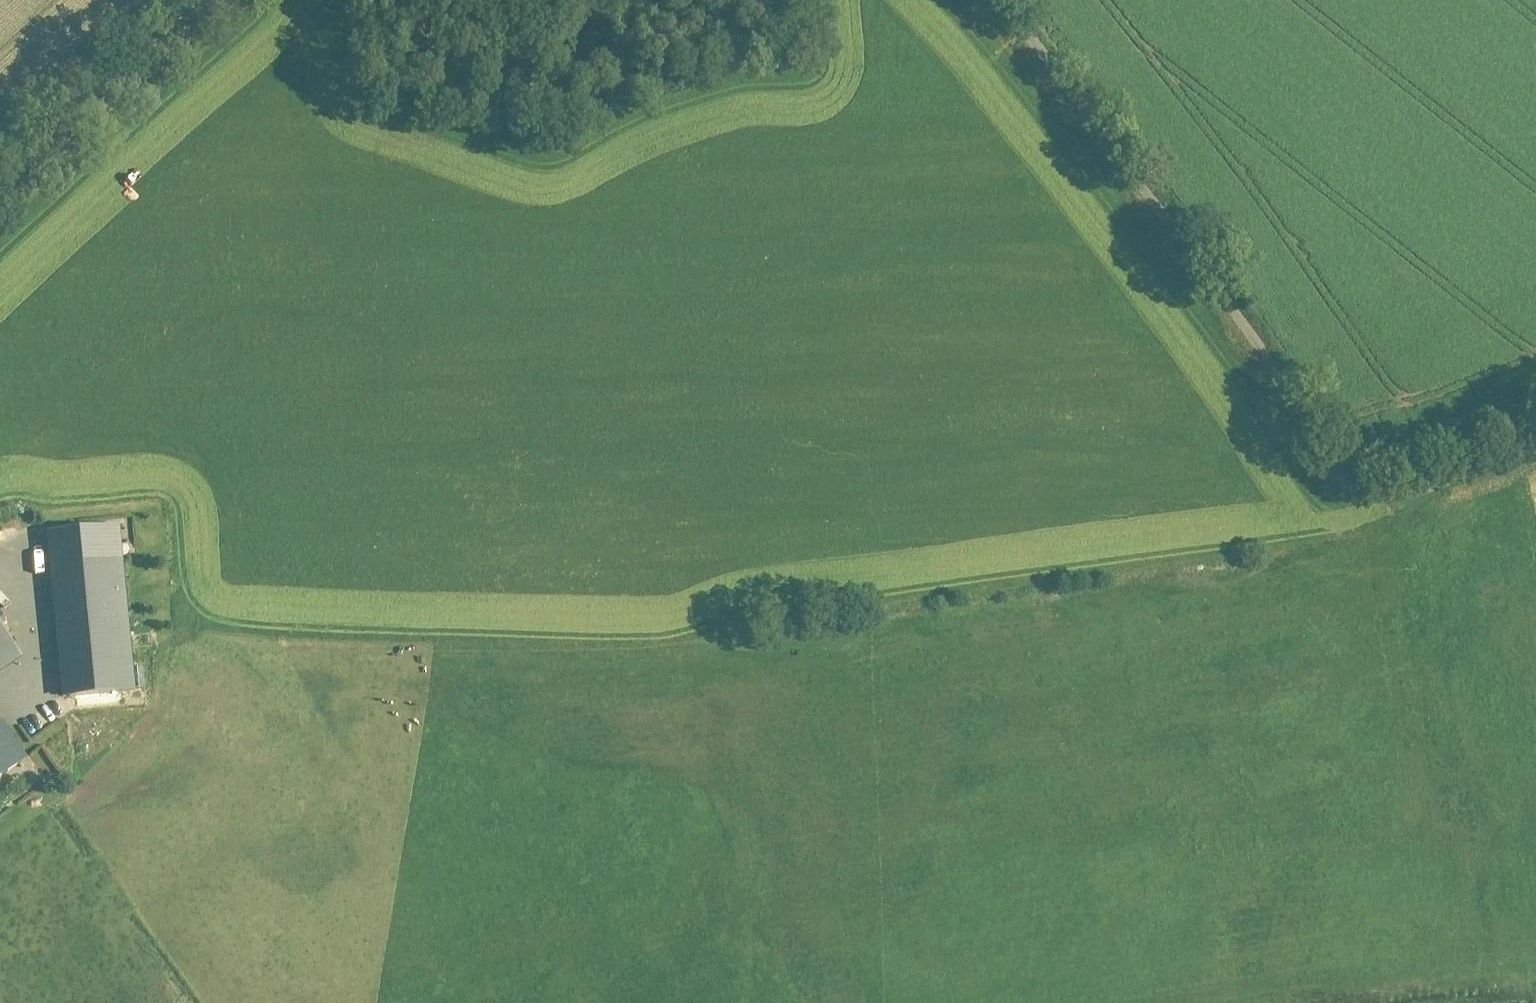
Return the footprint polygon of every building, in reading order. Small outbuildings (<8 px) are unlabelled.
[(128,693),(115,561),(55,567),(68,699),(128,693)] [(16,656),(0,634),(0,668),(16,656)] [(0,735),(0,779),(21,764),(0,735)]
